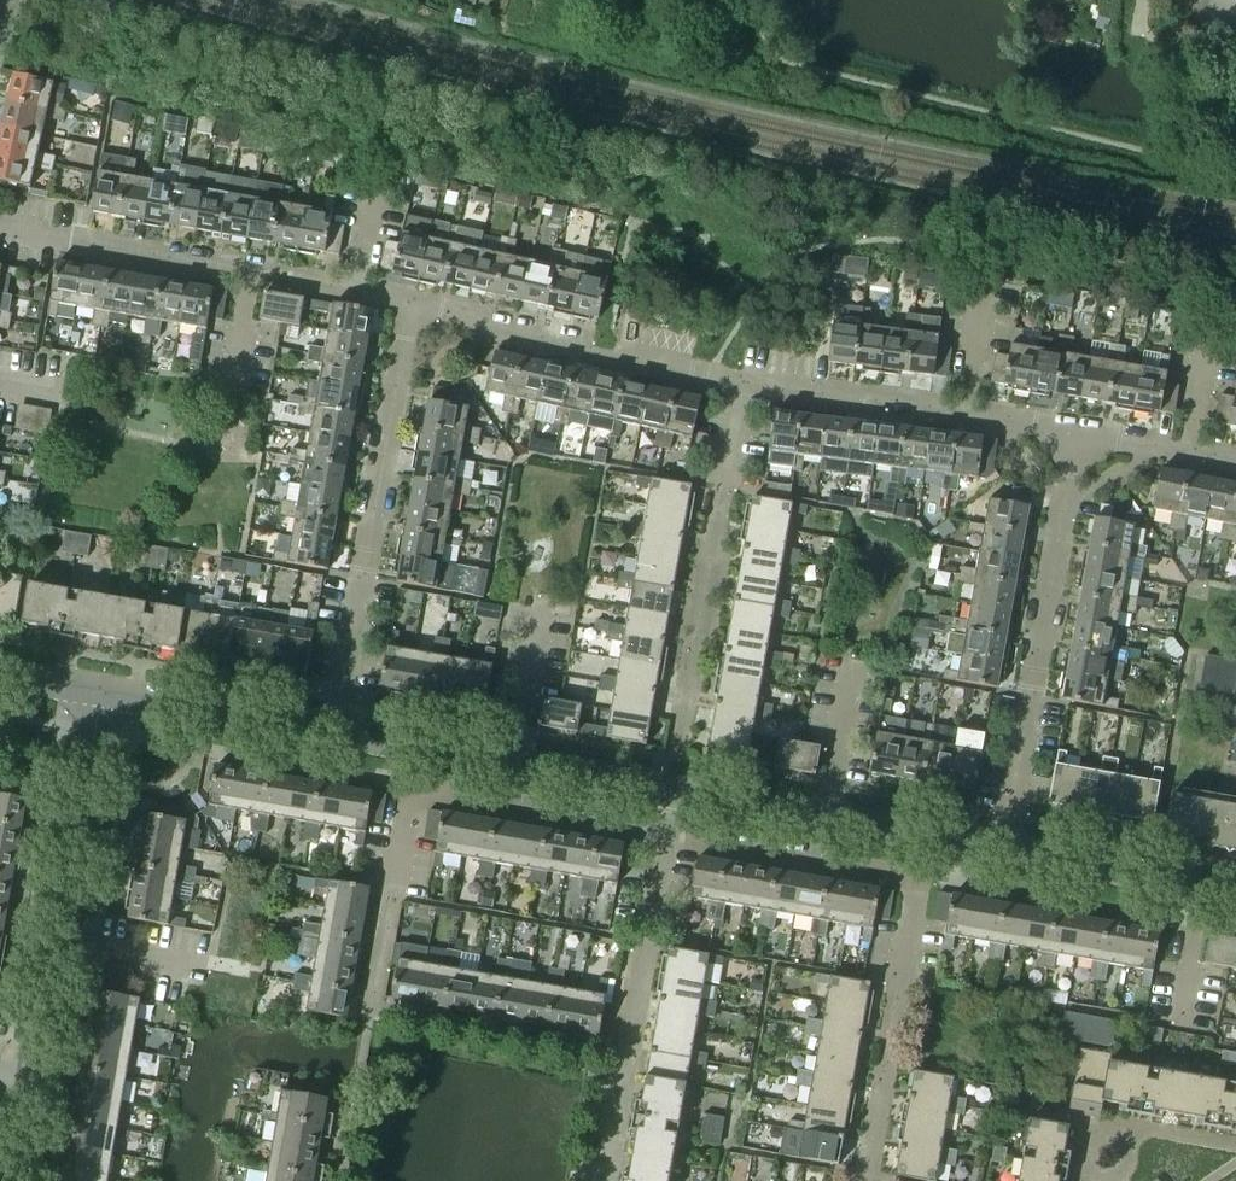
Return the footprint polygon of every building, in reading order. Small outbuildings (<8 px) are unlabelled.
[(62,105),(67,86),(15,75),(9,101),(66,114),(68,106),(62,105)] [(66,114),(9,101),(3,126),(43,135),(47,118),(64,122),(66,114)] [(212,135),(215,120),(199,117),(196,132),(212,135)] [(43,135),(3,126),(0,140),(0,152),(55,164),(56,157),(39,153),(43,135)] [(55,164),(0,152),(0,180),(31,187),(35,169),(53,172),(55,164)] [(92,212),(119,217),(130,159),(102,154),(92,212)] [(152,181),(151,181),(134,178),(137,160),(130,159),(119,217),(126,218),(125,222),(144,225),(152,181)] [(170,226),(181,168),(172,167),(172,172),(153,169),(151,181),(152,181),(144,225),(162,229),(163,224),(170,226)] [(196,230),(206,173),(181,168),(170,226),(196,230)] [(225,216),(232,177),(206,173),(196,230),(222,235),(225,216)] [(252,216),(258,182),(232,177),(225,216),(222,235),(247,239),(252,216)] [(273,244),(278,216),(283,186),(258,182),(252,216),(247,239),(273,244)] [(298,253),(306,208),(288,205),(291,188),(283,186),(278,216),(273,244),(280,245),(280,249),(298,253)] [(340,255),(345,227),(331,224),(336,197),(327,195),(324,211),(306,208),(298,253),(317,256),(318,252),(340,255)] [(418,283),(432,222),(415,219),(406,217),(400,244),(386,241),(380,269),(402,274),(401,279),(418,283)] [(445,284),(458,227),(450,225),(432,222),(418,283),(438,287),(439,283),(445,284)] [(445,284),(471,290),(480,250),(462,246),(466,229),(458,227),(445,284)] [(497,296),(510,239),(501,237),(497,254),(480,250),(471,290),(497,296)] [(522,301),(531,262),(513,258),(517,240),(510,239),(497,296),(522,301)] [(547,307),(560,250),(552,248),(548,266),(531,262),(522,301),(547,307)] [(571,317),(585,257),(568,253),(568,252),(560,250),(547,307),(554,309),(553,313),(571,317)] [(599,319),(612,263),(585,257),(571,317),(590,321),(591,317),(599,319)] [(77,307),(85,262),(67,259),(66,263),(58,262),(48,316),(57,318),(60,304),(77,307)] [(100,327),(110,271),(103,270),(104,266),(85,262),(77,307),(95,310),(92,326),(100,327)] [(11,277),(17,278),(19,269),(0,266),(0,293),(8,295),(11,277)] [(129,316),(136,276),(110,271),(100,327),(108,328),(109,322),(127,325),(129,316)] [(152,336),(161,280),(136,276),(129,316),(147,319),(144,335),(152,336)] [(180,325),(188,281),(169,277),(169,282),(161,280),(152,336),(160,337),(162,322),(180,325)] [(223,321),(226,300),(228,292),(206,288),(206,284),(188,281),(180,325),(198,328),(195,343),(192,359),(202,361),(209,318),(223,321)] [(317,311),(319,302),(265,292),(260,320),(300,327),(303,309),(317,311)] [(856,366),(863,308),(866,293),(857,292),(854,313),(835,310),(828,362),(856,366)] [(369,338),(374,311),(319,302),(317,311),(332,314),(329,331),(369,338)] [(881,374),(886,329),(869,327),(871,309),(863,308),(856,366),(862,367),(862,371),(881,374)] [(11,322),(12,314),(0,312),(0,320),(11,322)] [(906,373),(914,315),(907,314),(904,331),(886,329),(881,374),(899,376),(900,372),(906,373)] [(948,378),(952,349),(938,347),(941,319),(914,315),(906,373),(948,378)] [(10,330),(11,322),(0,320),(0,328),(10,330)] [(1030,394),(1038,350),(1020,346),(1023,330),(1014,329),(1009,357),(996,354),(990,383),(1012,387),(1011,391),(1030,394)] [(364,364),(369,338),(329,331),(326,349),(310,346),(309,353),(364,364)] [(1055,394),(1066,337),(1059,335),(1056,353),(1038,350),(1030,394),(1049,397),(1049,393),(1055,394)] [(1082,399),(1089,359),(1071,356),(1074,338),(1066,337),(1055,394),(1082,399)] [(1107,403),(1117,346),(1110,344),(1107,362),(1089,359),(1082,399),(1107,403)] [(1133,412),(1141,368),(1122,365),(1126,347),(1117,346),(1107,403),(1115,405),(1114,409),(1133,412)] [(364,390),(367,371),(363,371),(364,364),(309,353),(307,362),(323,364),(320,382),(364,390)] [(510,414),(522,359),(496,353),(486,392),(505,397),(502,412),(510,414)] [(1174,415),(1179,386),(1165,384),(1170,356),(1161,355),(1158,371),(1141,368),(1133,412),(1151,416),(1152,411),(1174,415)] [(538,404),(548,360),(530,356),(529,360),(522,359),(510,414),(517,415),(521,400),(538,404)] [(560,425),(572,370),(566,369),(567,364),(548,360),(538,404),(556,408),(553,424),(560,425)] [(589,416),(598,376),(572,370),(560,425),(568,427),(572,412),(589,416)] [(611,437),(612,437),(625,382),(598,376),(589,416),(587,427),(612,433),(611,437)] [(640,427),(650,383),(631,379),(631,383),(625,382),(612,437),(619,438),(622,423),(640,427)] [(361,409),(364,390),(320,382),(317,400),(301,397),(300,405),(355,415),(357,408),(361,409)] [(662,448),(674,393),(668,391),(669,387),(650,383),(640,427),(658,431),(654,446),(662,448)] [(1234,398),(1220,395),(1215,423),(1235,428),(1235,389),(1234,398)] [(692,439),(698,411),(701,399),(674,393),(662,448),(670,450),(673,435),(692,439)] [(466,427),(469,408),(429,401),(424,429),(480,438),(481,430),(466,427)] [(351,441),(355,415),(300,405),(298,413),(314,416),(311,434),(351,441)] [(795,471),(802,415),(774,412),(769,452),(788,455),(786,470),(795,471)] [(822,459),(827,414),(809,412),(808,416),(802,415),(795,471),(802,472),(804,457),(822,459)] [(845,478),(852,422),(846,421),(846,417),(827,414),(822,459),(840,461),(838,477),(845,478)] [(873,466),(879,425),(852,422),(845,478),(853,479),(856,463),(873,466)] [(897,484),(903,428),(879,425),(873,466),(891,468),(889,484),(897,484)] [(925,472),(931,427),(912,425),(912,429),(903,428),(897,484),(905,485),(907,470),(925,472)] [(11,436),(13,429),(0,426),(0,434),(11,436)] [(949,491),(956,435),(949,434),(950,430),(931,427),(925,472),(943,475),(941,490),(949,491)] [(460,460),(463,443),(479,445),(480,438),(424,429),(423,435),(419,434),(416,453),(460,460)] [(346,468),(351,441),(311,434),(307,452),(292,449),(290,458),(346,468)] [(978,479),(983,439),(956,435),(949,491),(957,492),(959,477),(978,479)] [(608,451),(596,448),(593,463),(605,465),(608,451)] [(457,478),(460,460),(416,453),(412,471),(416,472),(415,479),(471,489),(472,481),(457,478)] [(342,493),(346,468),(290,458),(289,465),(305,467),(301,485),(342,493)] [(1177,530),(1188,475),(1161,470),(1153,510),(1172,513),(1169,529),(1177,530)] [(1206,520),(1215,476),(1196,472),(1195,476),(1188,475),(1177,530),(1185,532),(1188,517),(1206,520)] [(1235,500),(1235,485),(1232,484),(1233,480),(1215,476),(1206,520),(1223,524),(1220,539),(1228,541),(1235,500)] [(692,514),(695,495),(691,494),(692,486),(638,477),(636,486),(650,488),(647,506),(692,514)] [(451,512),(454,494),(470,497),(471,489),(415,479),(411,505),(451,512)] [(337,518),(342,493),(301,485),(298,503),(283,500),(281,509),(337,518)] [(788,530),(791,513),(806,515),(807,506),(753,497),(751,505),(747,504),(744,523),(788,530)] [(1024,534),(1029,507),(989,500),(986,519),(970,516),(969,524),(1024,534)] [(448,530),(451,512),(411,505),(406,529),(462,540),(463,532),(448,530)] [(688,532),(692,514),(647,506),(644,524),(629,521),(627,528),(683,538),(684,531),(688,532)] [(337,545),(340,526),(336,525),(337,518),(281,509),(280,516),(296,519),(292,537),(337,545)] [(1132,545),(1135,525),(1095,518),(1090,546),(1146,555),(1147,547),(1132,545)] [(785,548),(788,530),(744,523),(740,542),(745,542),(744,549),(799,559),(801,551),(785,548)] [(1024,560),(1028,541),(1023,541),(1024,534),(969,524),(967,532),(983,534),(980,552),(1024,560)] [(678,564),(683,538),(627,528),(626,537),(641,540),(638,557),(678,564)] [(442,563),(445,545),(460,548),(462,540),(406,529),(405,537),(401,537),(397,556),(442,563)] [(88,557),(92,536),(66,532),(62,553),(88,557)] [(334,563),(337,545),(292,537),(289,554),(275,552),(273,561),(328,570),(329,562),(334,563)] [(165,571),(169,550),(143,545),(139,566),(165,571)] [(1145,563),(1146,555),(1090,546),(1089,552),(1085,551),(1081,570),(1126,578),(1129,560),(1145,563)] [(779,582),(782,564),(798,567),(799,559),(744,549),(739,575),(779,582)] [(1021,579),(1024,560),(980,552),(977,570),(961,567),(960,575),(1016,584),(1017,578),(1021,579)] [(439,581),(442,563),(397,556),(394,574),(398,575),(397,583),(451,592),(453,583),(439,581)] [(674,589),(678,564),(638,557),(635,575),(619,572),(618,579),(674,589)] [(475,596),(484,598),(489,572),(479,570),(475,596)] [(1123,596),(1126,578),(1081,570),(1078,589),(1082,589),(1081,597),(1137,607),(1138,599),(1123,596)] [(23,576),(12,575),(2,581),(0,577),(0,620),(15,623),(23,576)] [(776,600),(779,582),(739,575),(734,602),(790,612),(791,603),(776,600)] [(1011,611),(1016,584),(960,575),(959,583),(974,586),(971,603),(1011,611)] [(669,617),(674,589),(618,579),(617,588),(632,591),(629,610),(669,617)] [(100,638),(107,598),(29,584),(22,624),(40,627),(39,633),(49,635),(50,629),(69,632),(68,638),(83,641),(84,635),(100,638)] [(178,651),(185,611),(184,611),(187,595),(147,588),(144,604),(107,598),(100,638),(117,641),(116,647),(126,648),(127,643),(146,646),(145,652),(159,654),(161,648),(178,651)] [(203,656),(213,600),(187,595),(184,611),(185,611),(178,651),(203,656)] [(1117,629),(1120,611),(1135,614),(1137,607),(1081,597),(1077,622),(1117,629)] [(229,660),(236,620),(218,617),(221,602),(213,600),(203,656),(229,660)] [(770,634),(773,616),(789,619),(790,612),(734,602),(730,627),(770,634)] [(307,674),(313,641),(319,604),(310,603),(308,613),(292,610),(288,630),(287,629),(280,674),(298,677),(299,673),(307,674)] [(1006,636),(1011,611),(971,603),(968,621),(952,619),(951,627),(1006,636)] [(255,665),(265,609),(257,608),(254,624),(236,620),(229,660),(255,665)] [(280,674),(287,629),(270,626),(273,611),(265,609),(255,665),(262,666),(261,671),(280,674)] [(664,642),(669,617),(629,610),(626,627),(610,624),(609,632),(664,642)] [(1113,647),(1117,629),(1077,622),(1072,648),(1128,658),(1129,650),(1113,647)] [(767,651),(770,634),(730,627),(725,653),(781,662),(782,654),(767,651)] [(1006,663),(1010,644),(1005,643),(1006,636),(951,627),(946,654),(961,656),(962,655),(1006,663)] [(406,696),(414,652),(397,649),(400,633),(391,631),(381,687),(389,689),(388,693),(406,696)] [(664,668),(668,649),(663,649),(664,642),(609,632),(608,640),(623,643),(620,660),(664,668)] [(433,697),(444,639),(436,638),(432,655),(414,652),(406,696),(425,700),(426,695),(433,697)] [(459,701),(466,661),(448,658),(451,640),(444,639),(433,697),(459,701)] [(485,706),(495,650),(486,648),(484,664),(466,661),(459,701),(485,706)] [(1121,683),(1124,665),(1126,666),(1128,658),(1072,648),(1071,655),(1066,654),(1063,672),(1121,683)] [(761,685),(764,667),(780,670),(781,662),(725,653),(724,660),(720,659),(716,677),(761,685)] [(1003,681),(1006,663),(962,655),(961,656),(959,673),(944,670),(943,679),(997,688),(999,681),(1003,681)] [(1235,683),(1235,661),(1205,656),(1199,689),(1234,695),(1235,683)] [(661,687),(664,668),(620,660),(617,678),(601,675),(600,683),(655,693),(657,686),(661,687)] [(1104,698),(1108,681),(1121,683),(1063,672),(1060,691),(1064,692),(1063,700),(1117,710),(1119,701),(1104,698)] [(758,703),(761,685),(716,677),(713,696),(718,697),(716,704),(772,714),(773,706),(758,703)] [(651,719),(655,693),(600,683),(599,691),(614,694),(611,712),(651,719)] [(579,724),(583,706),(543,699),(537,726),(592,736),(594,726),(579,724)] [(897,778),(907,721),(889,718),(892,701),(883,699),(870,774),(897,778)] [(752,736),(755,719),(770,722),(772,714),(716,704),(712,729),(752,736)] [(646,745),(651,719),(611,712),(608,729),(594,726),(592,736),(646,745)] [(922,783),(933,725),(907,721),(897,778),(922,783)] [(955,747),(938,744),(941,727),(933,725),(922,783),(930,784),(929,788),(947,792),(955,747)] [(749,754),(752,736),(712,729),(707,756),(761,766),(763,756),(749,754)] [(975,792),(981,757),(985,736),(958,731),(955,747),(947,792),(966,795),(967,791),(975,792)] [(816,775),(820,748),(780,741),(777,759),(763,756),(761,766),(816,775)] [(1075,814),(1082,770),(1065,767),(1067,752),(1058,751),(1049,805),(1057,807),(1056,811),(1075,814)] [(1101,814),(1110,759),(1103,757),(1100,773),(1082,770),(1075,814),(1093,817),(1094,813),(1101,814)] [(1126,819),(1134,779),(1116,776),(1119,760),(1110,759),(1101,814),(1126,819)] [(236,810),(244,766),(226,763),(225,767),(217,766),(210,806),(201,812),(205,817),(217,819),(219,807),(236,810)] [(259,832),(269,775),(262,773),(263,769),(244,766),(236,810),(254,814),(251,831),(259,832)] [(1153,824),(1163,769),(1154,768),(1152,782),(1134,779),(1126,819),(1153,824)] [(288,819),(295,779),(269,775),(259,832),(267,834),(270,816),(288,819)] [(310,839),(319,784),(295,779),(288,819),(306,823),(303,838),(310,839)] [(338,828),(346,784),(328,781),(327,785),(319,784),(310,839),(318,841),(321,825),(338,828)] [(365,792),(365,787),(346,784),(338,828),(357,832),(354,846),(363,847),(368,822),(373,793),(365,792)] [(382,824),(387,796),(373,793),(368,822),(382,824)] [(27,800),(0,795),(0,822),(22,827),(27,800)] [(1171,796),(1163,839),(1235,852),(1235,807),(1171,796)] [(462,858),(470,813),(452,810),(451,814),(443,813),(438,842),(433,867),(442,868),(445,855),(462,858)] [(438,842),(443,813),(429,811),(424,839),(438,842)] [(485,878),(495,822),(488,821),(489,817),(470,813),(462,858),(480,861),(478,876),(485,878)] [(196,850),(200,833),(197,832),(200,820),(196,815),(187,821),(147,814),(143,841),(183,848),(183,847),(196,850)] [(25,834),(21,833),(22,827),(0,822),(0,849),(22,853),(25,834)] [(514,867),(521,827),(495,822),(485,878),(493,879),(496,864),(514,867)] [(537,889),(547,831),(521,827),(514,867),(532,870),(529,887),(537,889)] [(565,876),(572,836),(547,831),(537,889),(544,890),(547,873),(565,876)] [(587,898),(598,840),(572,836),(565,876),(583,879),(579,897),(587,898)] [(617,885),(624,845),(598,840),(587,898),(595,900),(598,882),(617,885)] [(179,866),(183,848),(143,841),(138,867),(196,877),(197,869),(179,866)] [(22,853),(0,849),(0,875),(13,877),(15,871),(19,871),(22,853)] [(715,920),(725,863),(698,858),(691,898),(710,901),(707,919),(715,920)] [(743,907),(751,867),(725,863),(715,920),(723,922),(726,904),(743,907)] [(174,899),(177,882),(194,885),(196,877),(138,867),(137,874),(132,873),(129,892),(174,899)] [(766,929),(776,872),(751,867),(743,907),(761,910),(758,928),(766,929)] [(795,916),(802,876),(776,872),(766,929),(774,931),(777,913),(795,916)] [(13,877),(0,875),(0,902),(9,903),(13,877)] [(818,936),(828,881),(802,876),(795,916),(813,919),(810,935),(818,936)] [(846,925),(854,881),(835,878),(834,882),(828,881),(818,936),(826,938),(828,922),(846,925)] [(365,915),(370,888),(316,879),(314,888),(328,890),(325,908),(365,915)] [(889,921),(894,892),(872,888),(873,884),(854,881),(846,925),(864,928),(861,943),(870,944),(875,919),(889,921)] [(170,917),(174,899),(129,892),(126,910),(130,911),(129,919),(185,929),(187,920),(170,917)] [(948,924),(953,895),(939,893),(934,921),(948,924)] [(972,940),(980,896),(961,893),(961,897),(953,895),(948,924),(943,949),(953,951),(955,937),(972,940)] [(997,960),(1006,905),(998,903),(999,899),(980,896),(972,940),(990,943),(987,959),(997,960)] [(9,903),(0,902),(0,929),(4,930),(9,903)] [(1024,949),(1031,909),(1006,905),(997,960),(1003,961),(1006,946),(1024,949)] [(360,942),(365,915),(325,908),(322,926),(305,923),(303,931),(360,942)] [(1046,969),(1056,914),(1031,909),(1024,949),(1041,952),(1039,968),(1046,969)] [(1074,958),(1081,918),(1056,914),(1046,969),(1054,970),(1057,955),(1074,958)] [(1097,980),(1107,923),(1081,918),(1074,958),(1092,961),(1089,979),(1097,980)] [(1126,967),(1134,923),(1116,920),(1115,924),(1107,923),(1097,980),(1105,982),(1108,964),(1126,967)] [(1150,988),(1160,932),(1152,931),(1153,926),(1134,923),(1126,967),(1144,970),(1141,986),(1150,988)] [(356,966),(360,942),(303,931),(302,939),(319,942),(316,959),(356,966)] [(1209,936),(1204,964),(1235,969),(1235,941),(1209,936)] [(418,1009),(426,964),(408,961),(411,945),(402,944),(392,1000),(400,1001),(399,1005),(418,1009)] [(722,967),(724,958),(669,948),(668,957),(663,956),(660,974),(704,982),(708,965),(722,967)] [(445,1009),(454,951),(446,950),(443,967),(426,964),(418,1009),(436,1012),(437,1008),(445,1009)] [(470,1013),(477,973),(459,970),(462,953),(454,951),(445,1009),(470,1013)] [(352,992),(356,966),(316,959),(313,977),(295,974),(294,982),(352,992)] [(495,1018),(506,960),(498,959),(495,976),(477,973),(470,1013),(495,1018)] [(521,1022),(528,982),(510,979),(513,962),(506,960),(495,1018),(521,1022)] [(115,995),(119,968),(105,965),(100,992),(115,995)] [(115,995),(129,997),(134,970),(119,968),(115,995)] [(545,1027),(556,969),(549,968),(546,986),(528,982),(521,1022),(545,1027)] [(571,1036),(580,991),(562,988),(565,971),(556,969),(545,1027),(554,1028),(553,1033),(571,1036)] [(701,1000),(704,982),(660,974),(657,993),(661,994),(660,1001),(716,1011),(717,1003),(701,1000)] [(869,992),(871,984),(816,974),(815,983),(829,986),(826,1004),(870,1011),(874,993),(869,992)] [(599,1036),(609,980),(600,979),(597,995),(580,991),(571,1036),(591,1039),(591,1035),(599,1036)] [(347,1019),(352,992),(294,982),(293,990),(310,993),(307,1012),(347,1019)] [(115,995),(100,992),(95,991),(92,1006),(84,1004),(81,1016),(143,1027),(144,1023),(137,1022),(141,999),(129,997),(115,995)] [(714,1018),(716,1011),(660,1001),(655,1026),(695,1033),(699,1016),(714,1018)] [(867,1030),(870,1011),(826,1004),(823,1021),(807,1019),(806,1027),(861,1037),(863,1029),(867,1030)] [(1112,1048),(1116,1022),(1064,1012),(1060,1038),(1112,1048)] [(131,1052),(135,1030),(142,1031),(143,1027),(81,1016),(79,1028),(88,1030),(85,1044),(131,1052)] [(692,1052),(695,1033),(655,1026),(650,1054),(706,1064),(708,1054),(692,1052)] [(857,1062),(861,1037),(806,1027),(804,1035),(820,1037),(817,1055),(857,1062)] [(1161,1043),(1163,1030),(1148,1027),(1145,1041),(1161,1043)] [(128,1073),(131,1052),(85,1044),(83,1057),(74,1056),(72,1068),(134,1079),(135,1075),(128,1073)] [(1100,1119),(1103,1102),(1110,1062),(1111,1055),(1080,1050),(1069,1114),(1100,1119)] [(1223,1051),(1221,1065),(1235,1067),(1235,1053),(1223,1051)] [(686,1085),(689,1067),(705,1070),(706,1064),(650,1054),(646,1078),(686,1085)] [(852,1088),(857,1062),(817,1055),(814,1073),(798,1070),(797,1078),(852,1088)] [(1180,1116),(1187,1075),(1110,1062),(1103,1102),(1119,1105),(1118,1111),(1128,1113),(1127,1115),(1134,1117),(1134,1114),(1162,1119),(1163,1113),(1180,1116)] [(122,1103),(126,1081),(133,1083),(134,1079),(72,1068),(70,1080),(79,1081),(77,1095),(122,1103)] [(951,1097),(954,1078),(914,1071),(910,1097),(965,1107),(967,1100),(951,1097)] [(1187,1075),(1180,1116),(1197,1118),(1196,1125),(1205,1126),(1204,1129),(1211,1130),(1211,1127),(1235,1132),(1235,1084),(1187,1075)] [(673,1163),(686,1085),(646,1078),(643,1095),(638,1094),(636,1104),(641,1105),(638,1124),(632,1123),(630,1138),(636,1138),(633,1155),(673,1163)] [(852,1114),(855,1095),(851,1095),(852,1088),(797,1078),(795,1086),(811,1088),(808,1106),(852,1114)] [(328,1099),(322,1098),(282,1091),(278,1114),(271,1113),(271,1117),(332,1128),(334,1115),(325,1114),(328,1099)] [(118,1125),(122,1103),(77,1095),(74,1109),(65,1107),(63,1119),(125,1130),(125,1126),(118,1125)] [(945,1131),(948,1113),(964,1116),(965,1107),(910,1097),(908,1105),(904,1104),(901,1123),(945,1131)] [(849,1133),(852,1114),(808,1106),(805,1124),(789,1121),(788,1129),(843,1139),(845,1132),(849,1133)] [(720,1144),(725,1118),(704,1115),(699,1141),(720,1144)] [(330,1140),(332,1128),(271,1117),(270,1121),(277,1122),(273,1143),(319,1152),(321,1138),(330,1140)] [(113,1154),(117,1133),(124,1134),(125,1130),(63,1119),(61,1131),(70,1133),(67,1146),(113,1154)] [(1068,1173),(1072,1146),(1066,1145),(1070,1127),(1029,1120),(1019,1180),(1066,1180),(1069,1180),(1070,1174),(1068,1173)] [(942,1148),(945,1131),(901,1123),(897,1141),(902,1142),(900,1149),(956,1159),(957,1151),(942,1148)] [(839,1166),(843,1139),(788,1129),(786,1137),(802,1140),(799,1159),(839,1166)] [(316,1165),(319,1152),(273,1143),(269,1165),(262,1164),(261,1168),(323,1179),(325,1166),(316,1165)] [(113,1154),(67,1146),(65,1160),(56,1158),(54,1171),(113,1180),(116,1180),(116,1177),(109,1176),(113,1154)] [(1004,1165),(1007,1149),(994,1147),(991,1162),(1004,1165)] [(956,1159),(900,1149),(896,1176),(925,1180),(936,1180),(939,1164),(955,1167),(956,1159)] [(673,1163),(633,1155),(630,1172),(624,1171),(622,1180),(669,1180),(673,1163)] [(323,1179),(261,1168),(261,1172),(268,1173),(266,1180),(322,1180),(323,1179)] [(54,1171),(52,1180),(113,1180),(54,1171)]
